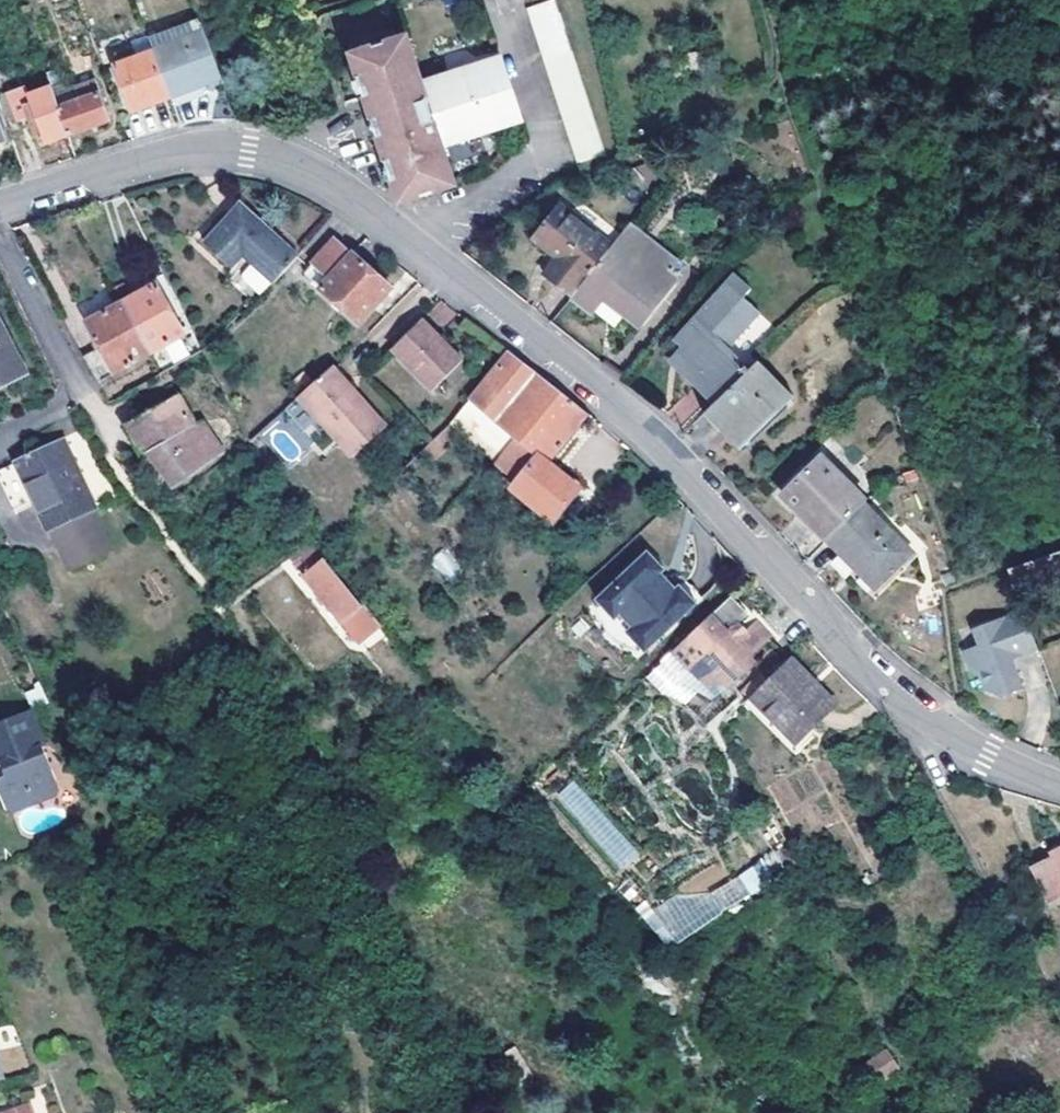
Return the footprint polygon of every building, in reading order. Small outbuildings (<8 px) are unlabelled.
[(527,8),(580,164),(607,154),(555,0),(551,0),(527,8)] [(153,50),(169,98),(221,80),(204,32),(153,50)] [(144,54),(153,50),(148,35),(139,38),(144,54)] [(500,58),(421,84),(405,36),(350,56),(374,126),(400,203),(456,184),(443,146),(520,119),(500,58)] [(153,50),(144,54),(115,64),(132,110),(169,98),(153,50)] [(51,87),(68,133),(108,119),(94,79),(74,85),(77,98),(65,102),(57,83),(50,84),(51,87)] [(51,87),(29,95),(32,103),(26,105),(22,95),(0,102),(0,106),(10,135),(33,127),(37,137),(43,135),(46,141),(68,133),(51,87)] [(229,265),(241,253),(271,281),(280,272),(295,255),(239,204),(204,241),(229,265)] [(569,295),(606,250),(552,206),(529,235),(554,255),(540,273),(569,295)] [(606,250),(569,295),(587,310),(601,293),(640,324),(685,268),(628,222),(606,250)] [(328,279),(320,286),(359,322),(391,287),(334,237),(311,263),(328,279)] [(304,271),(320,286),(328,279),(311,263),(304,271)] [(271,281),(252,264),(243,274),(243,278),(260,294),(271,281)] [(713,404),(755,363),(790,328),(758,295),(769,284),(750,265),(676,338),(690,352),(676,366),(713,404)] [(121,301),(148,352),(183,333),(156,283),(121,301)] [(148,352),(121,301),(87,320),(99,345),(82,355),(95,380),(148,352)] [(436,301),(427,317),(445,327),(454,311),(436,301)] [(25,368),(0,313),(0,379),(25,368)] [(421,317),(416,322),(437,343),(440,339),(442,338),(421,317)] [(437,343),(416,322),(391,347),(432,389),(461,360),(440,339),(437,343)] [(542,459),(516,490),(554,522),(582,489),(548,462),(588,412),(587,411),(550,382),(509,351),(469,398),(542,459)] [(755,363),(713,404),(701,416),(731,445),(764,412),(769,416),(789,395),(755,363)] [(330,364),(297,395),(351,456),(384,426),(330,364)] [(123,421),(140,454),(147,450),(173,487),(224,450),(199,418),(193,423),(175,393),(123,421)] [(452,439),(516,490),(542,459),(469,398),(451,419),(442,428),(452,439)] [(452,439),(442,428),(426,444),(399,471),(410,481),(452,439)] [(0,480),(0,485),(18,513),(37,500),(55,527),(97,500),(57,438),(14,466),(16,470),(0,480)] [(827,539),(862,503),(866,500),(821,455),(782,494),(827,539)] [(16,470),(14,466),(0,474),(0,480),(16,470)] [(862,503),(827,539),(875,587),(911,552),(862,503)] [(357,644),(382,623),(362,600),(360,602),(309,541),(287,558),(357,644)] [(590,601),(586,604),(590,608),(599,628),(611,642),(631,652),(635,656),(638,652),(693,601),(676,583),(672,587),(669,590),(655,574),(657,571),(661,567),(644,549),(590,601)] [(1007,568),(1014,588),(1059,572),(1059,549),(1007,568)] [(438,552),(430,566),(452,577),(459,563),(438,552)] [(657,571),(655,574),(669,590),(672,587),(657,571)] [(1014,588),(1018,598),(1059,583),(1059,572),(1014,588)] [(683,578),(676,583),(693,601),(699,596),(683,578)] [(660,658),(667,665),(686,666),(688,664),(702,678),(722,679),(733,667),(738,673),(751,660),(745,654),(767,633),(752,618),(742,627),(735,619),(744,610),(727,593),(660,658)] [(1008,651),(1018,647),(1020,652),(1036,645),(1022,608),(972,625),(978,642),(963,647),(966,654),(965,654),(969,667),(976,664),(985,686),(995,682),(999,693),(1020,684),(1008,651)] [(796,660),(759,697),(806,742),(843,704),(796,660)] [(8,810),(57,794),(29,711),(0,721),(0,787),(8,810)] [(622,870),(640,854),(573,780),(555,796),(622,870)] [(1050,856),(1030,865),(1046,898),(1059,891),(1059,843),(1047,850),(1050,856)] [(775,853),(701,894),(711,914),(785,872),(775,853)] [(887,1047),(863,1062),(874,1081),(898,1066),(887,1047)]
